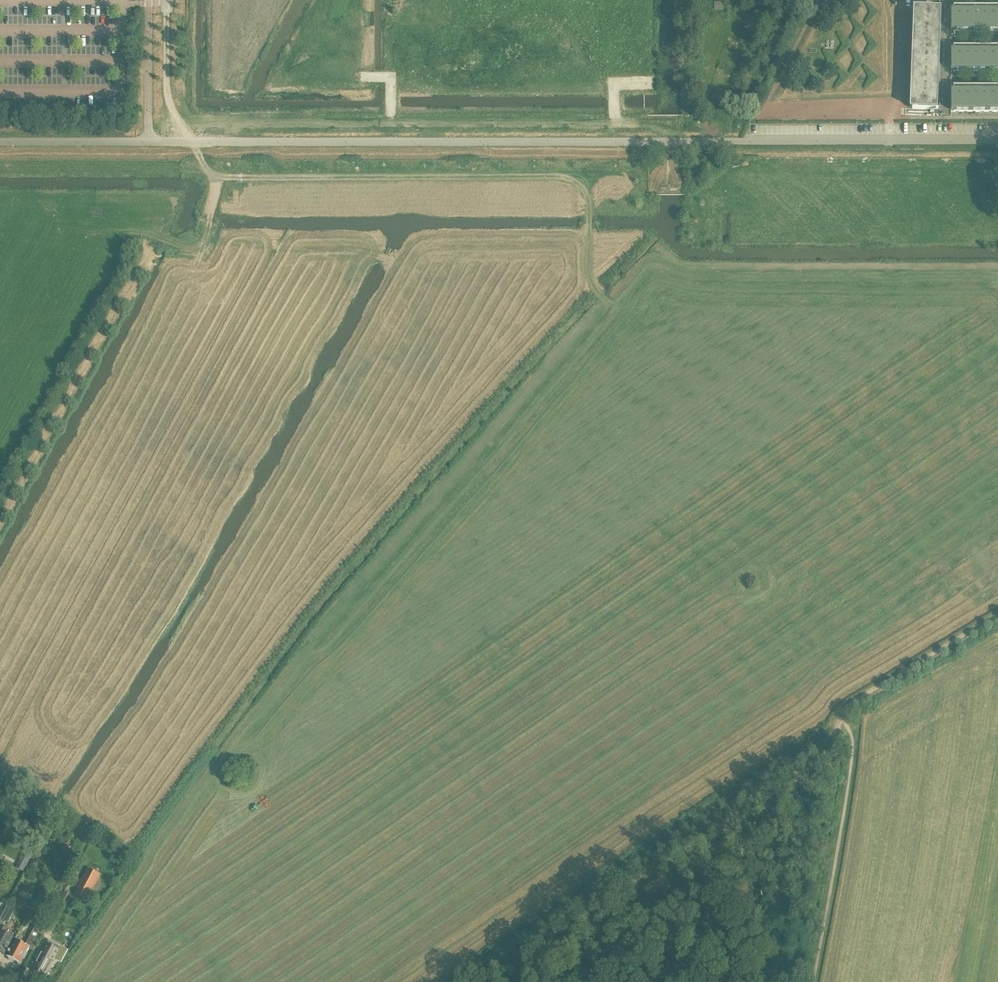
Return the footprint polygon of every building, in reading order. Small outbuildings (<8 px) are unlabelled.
[(940,2),(940,6),(940,21),(940,116),(945,116),(945,118),(950,118),(950,116),(951,116),(951,112),(997,112),(997,87),(952,87),(951,87),(951,82),(951,78),(951,72),(997,72),(997,47),(952,47),(951,47),(951,39),(951,32),(997,32),(997,7),(952,7),(951,7),(951,0),(940,0),(940,2)] [(913,98),(912,109),(930,109),(933,8),(934,8),(913,7),(913,8),(915,8),(913,98)] [(26,854),(18,870),(25,873),(28,866),(32,857),(26,854)] [(39,865),(38,862),(34,860),(31,861),(29,865),(30,868),(34,870),(37,869),(39,865)] [(75,893),(87,900),(101,874),(88,868),(75,893)] [(5,922),(8,924),(15,910),(8,905),(0,920),(0,921),(3,922),(5,922)] [(15,939),(6,956),(9,957),(9,960),(12,962),(12,961),(14,960),(20,963),(22,958),(24,958),(29,948),(34,951),(45,930),(36,926),(26,945),(15,939)] [(6,956),(15,939),(13,938),(14,937),(7,934),(9,930),(4,927),(0,935),(0,954),(1,953),(4,955),(6,956)] [(33,970),(36,972),(37,972),(36,974),(40,976),(41,974),(45,976),(54,960),(53,960),(57,954),(45,948),(42,954),(33,970)]
